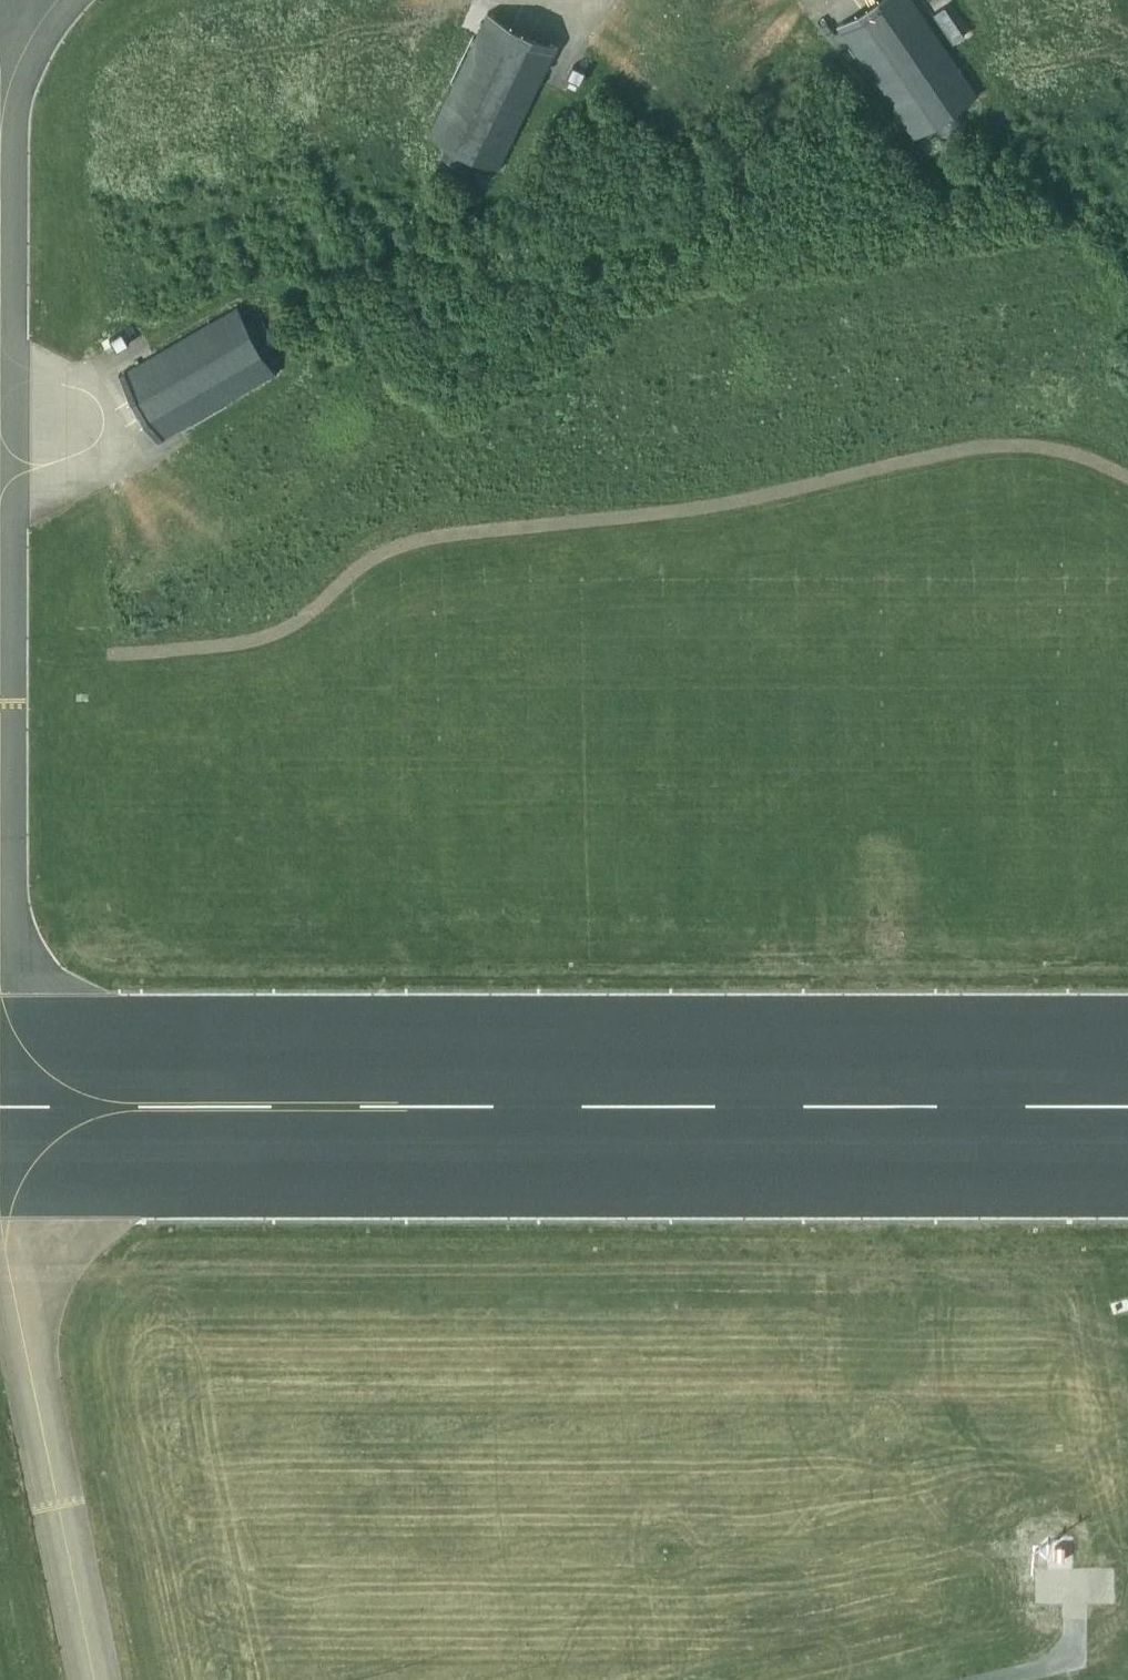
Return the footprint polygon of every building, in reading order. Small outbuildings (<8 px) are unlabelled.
[(852,47),(855,51),(852,53),(855,58),(858,56),(914,138),(933,124),(942,137),(969,117),(961,106),(979,94),(931,24),(924,13),(915,0),(873,0),(843,21),(837,25),(852,47)] [(945,5),(934,12),(954,42),(965,34),(945,5)] [(488,11),(477,35),(474,40),(471,39),(469,44),(472,45),(429,135),(449,145),(443,159),(472,172),(479,159),(499,169),(536,93),(541,81),(559,45),(488,11)] [(578,55),(573,67),(585,73),(590,61),(578,55)] [(165,347),(154,353),(119,373),(158,442),(181,429),(186,426),(188,429),(193,426),(191,423),(278,372),(266,352),(280,344),(273,333),(271,331),(263,317),(250,325),(238,305),(165,347)] [(113,336),(101,343),(108,355),(120,348),(113,336)]
